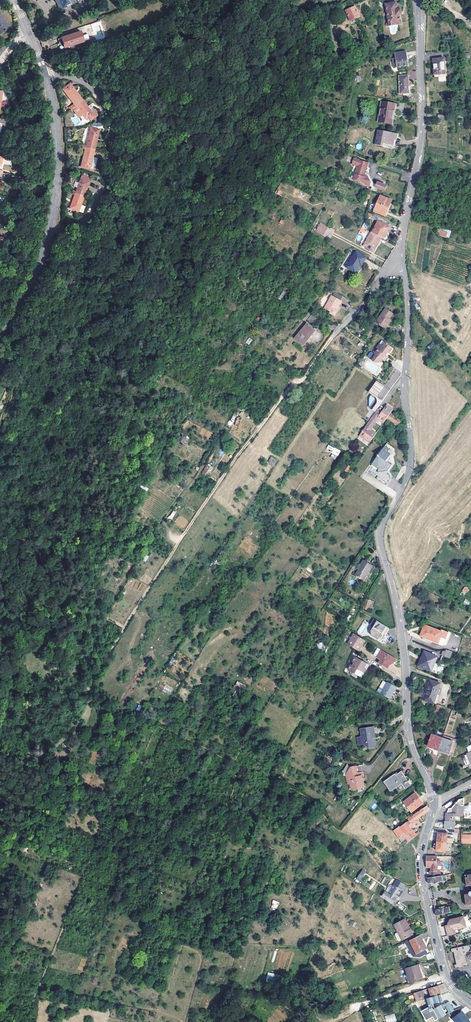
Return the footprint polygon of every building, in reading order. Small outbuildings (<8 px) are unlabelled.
[(63,9),(76,2),(75,0),(59,0),(63,9)] [(396,3),(386,5),(389,23),(399,22),(398,15),(401,14),(401,9),(397,10),(396,3)] [(347,11),(351,21),(353,21),(356,19),(360,18),(356,7),(347,11)] [(0,35),(10,27),(0,15),(0,35)] [(100,21),(90,24),(96,40),(106,37),(100,21)] [(84,42),(81,32),(62,39),(65,49),(84,42)] [(394,66),(403,65),(408,64),(407,59),(407,58),(406,51),(395,53),(396,57),(394,57),(394,60),(393,60),(394,66)] [(446,73),(444,59),(433,60),(433,65),(434,74),(446,73)] [(33,79),(34,79),(30,72),(24,77),(27,82),(33,79)] [(409,75),(398,75),(399,93),(410,93),(409,75)] [(71,107),(72,109),(73,108),(83,100),(74,88),(66,93),(74,104),(71,107)] [(1,104),(3,92),(0,92),(0,106),(1,106),(4,106),(8,107),(9,103),(4,102),(4,104),(1,104)] [(92,112),(83,100),(73,108),(79,117),(82,115),(85,119),(88,117),(91,121),(99,114),(95,109),(92,112)] [(396,104),(383,102),(380,122),(393,124),(396,104)] [(86,148),(95,150),(100,131),(91,128),(86,146),(81,145),(81,147),(83,147),(86,148)] [(397,134),(379,131),(377,146),(384,147),(385,145),(393,146),(394,140),(396,141),(397,134)] [(86,148),(86,150),(81,167),(95,170),(98,158),(94,157),(95,150),(86,148)] [(11,166),(12,159),(0,157),(0,164),(11,166)] [(370,163),(355,158),(353,164),(359,166),(354,180),(363,183),(363,184),(371,187),(372,183),(369,177),(370,174),(367,173),(370,163)] [(273,174),(270,180),(275,182),(278,177),(275,175),(273,174)] [(76,194),(85,197),(88,186),(90,182),(81,179),(76,192),(76,194)] [(377,185),(374,184),(372,187),(372,189),(375,191),(377,188),(385,191),(387,186),(379,183),(377,185)] [(300,192),(298,196),(310,203),(313,199),(300,192)] [(76,194),(75,196),(68,215),(77,218),(85,197),(76,194)] [(393,201),(382,197),(376,212),(386,216),(393,201)] [(382,238),(384,239),(392,225),(382,220),(374,233),(382,238)] [(329,228),(322,224),(318,231),(325,235),(329,228)] [(446,238),(447,233),(438,230),(436,234),(446,238)] [(374,233),(373,232),(365,246),(374,252),(382,238),(374,233)] [(254,240),(245,234),(242,239),(251,245),(254,240)] [(367,258),(357,252),(347,267),(356,272),(360,265),(362,266),(367,258)] [(277,302),(280,304),(291,289),(286,286),(278,298),(279,299),(277,302)] [(341,302),(331,297),(324,311),(330,314),(330,315),(335,317),(337,313),(335,312),(336,310),(336,311),(341,302)] [(394,316),(386,310),(376,324),(386,331),(390,326),(388,324),(389,322),(394,316)] [(312,316),(308,321),(312,325),(316,319),(312,316)] [(315,331),(307,325),(295,340),(303,347),(315,331)] [(436,346),(433,342),(427,346),(430,351),(436,346)] [(389,359),(388,358),(387,357),(389,354),(390,355),(393,351),(389,349),(385,346),(384,348),(381,346),(377,351),(379,352),(376,356),(377,357),(383,362),(386,363),(389,359)] [(382,385),(377,382),(370,392),(373,394),(370,397),(370,398),(370,408),(375,412),(381,405),(390,391),(382,385)] [(378,419),(379,420),(384,424),(387,419),(391,413),(393,411),(390,409),(391,408),(388,406),(383,413),(378,419)] [(379,410),(367,427),(372,430),(379,420),(378,419),(383,413),(382,412),(379,410)] [(402,421),(391,413),(387,419),(396,426),(396,427),(397,428),(402,421)] [(367,436),(365,439),(371,443),(377,434),(372,430),(367,427),(362,433),(367,436)] [(183,436),(180,442),(185,445),(189,439),(183,436)] [(390,450),(386,447),(373,465),(378,469),(379,476),(377,479),(386,484),(391,477),(388,472),(392,465),(388,463),(387,462),(391,455),(388,453),(390,450)] [(278,463),(272,459),(269,463),(275,467),(278,463)] [(202,475),(205,477),(210,468),(207,466),(202,475)] [(181,515),(175,522),(183,529),(189,522),(181,515)] [(149,548),(157,553),(162,546),(154,541),(149,548)] [(365,560),(359,570),(360,570),(357,576),(364,580),(368,574),(369,575),(374,566),(365,560)] [(374,640),(383,645),(389,635),(386,633),(383,631),(386,626),(372,618),(368,625),(371,627),(369,630),(370,635),(375,638),(374,640)] [(443,630),(442,632),(424,625),(420,636),(438,643),(437,644),(442,646),(445,647),(451,633),(443,630)] [(365,641),(354,634),(351,638),(351,640),(348,645),(353,648),(357,650),(361,644),(362,645),(365,641)] [(379,654),(381,650),(378,648),(373,656),(377,659),(380,655),(379,654)] [(392,666),(393,665),(395,663),(397,660),(395,659),(381,650),(379,654),(380,655),(377,659),(381,661),(379,663),(390,670),(392,666)] [(435,673),(439,664),(435,662),(437,657),(425,652),(419,666),(435,673)] [(365,673),(370,666),(355,657),(347,670),(355,675),(358,670),(365,673)] [(365,673),(358,670),(355,675),(362,679),(365,673)] [(435,703),(441,683),(430,680),(424,700),(435,703)] [(381,694),(390,699),(393,694),(396,688),(394,686),(390,684),(387,683),(383,690),(381,694)] [(350,716),(352,710),(346,707),(343,713),(342,712),(340,718),(345,720),(347,715),(350,716)] [(375,737),(373,728),(368,729),(366,728),(365,729),(360,730),(361,738),(358,738),(360,745),(363,745),(369,748),(374,748),(377,746),(376,741),(374,740),(373,738),(375,737)] [(439,750),(442,738),(432,734),(428,746),(439,750)] [(458,740),(458,738),(452,736),(451,738),(443,735),(442,738),(439,750),(449,753),(449,752),(454,753),(458,740)] [(23,758),(23,760),(37,765),(39,760),(27,756),(26,759),(23,758)] [(342,771),(344,773),(350,768),(347,765),(342,771)] [(363,775),(362,772),(360,773),(359,773),(357,773),(356,767),(350,768),(347,775),(349,782),(353,781),(353,783),(351,784),(353,791),(365,788),(363,782),(365,780),(363,778),(362,776),(363,775)] [(406,789),(411,785),(401,771),(396,775),(395,773),(383,781),(391,792),(402,783),(406,789)] [(412,812),(425,802),(419,795),(417,796),(415,794),(404,803),(412,812)] [(446,820),(455,820),(455,817),(463,817),(464,815),(464,806),(465,799),(460,799),(450,808),(450,812),(447,812),(446,820)] [(409,820),(410,821),(407,823),(403,826),(404,827),(402,828),(400,826),(394,831),(402,842),(406,839),(409,843),(417,836),(416,834),(414,832),(412,829),(416,825),(418,824),(419,825),(419,826),(422,824),(418,820),(416,822),(416,821),(429,811),(428,806),(413,817),(409,820)] [(446,829),(455,829),(455,820),(446,820),(446,829)] [(438,833),(437,842),(451,843),(453,844),(454,837),(447,836),(447,833),(440,833),(438,833)] [(438,851),(442,851),(451,852),(451,843),(447,843),(437,842),(436,851),(438,851)] [(437,860),(437,856),(427,856),(427,866),(431,866),(431,867),(431,872),(433,872),(433,876),(437,875),(440,874),(440,871),(437,871),(437,866),(440,866),(441,865),(441,861),(440,860),(437,860)] [(447,881),(446,875),(437,877),(433,877),(431,877),(428,878),(429,884),(434,883),(434,884),(440,883),(439,882),(447,881)] [(389,894),(386,892),(383,896),(394,903),(405,885),(397,880),(389,894)] [(273,900),(271,907),(277,909),(279,902),(273,900)] [(446,914),(451,913),(450,907),(445,908),(444,907),(438,908),(439,909),(435,910),(437,918),(446,916),(446,914)] [(413,933),(411,928),(409,929),(404,919),(395,924),(402,939),(413,933)] [(466,929),(464,919),(450,922),(447,926),(448,928),(445,928),(447,938),(454,936),(456,934),(455,932),(466,929)] [(428,952),(426,948),(423,943),(424,942),(421,935),(407,942),(414,956),(420,956),(428,952)] [(456,969),(464,967),(463,963),(467,962),(466,955),(468,954),(466,951),(470,949),(470,951),(470,944),(452,949),(452,952),(454,952),(457,964),(455,964),(456,969)] [(410,982),(423,978),(418,964),(405,968),(410,982)] [(266,982),(277,983),(278,974),(267,973),(266,982)] [(438,986),(414,993),(416,1002),(426,999),(427,999),(440,995),(440,994),(448,991),(449,991),(444,983),(438,985),(438,986)] [(414,993),(407,995),(410,1004),(416,1002),(414,993)] [(435,1021),(451,1011),(456,1010),(452,1000),(446,1003),(434,1009),(434,1007),(433,1004),(442,1001),(440,995),(427,999),(429,1007),(421,1012),(426,1021),(433,1017),(435,1021)] [(469,1021),(462,1012),(461,1013),(467,1021),(469,1021)] [(461,1013),(452,1019),(454,1021),(467,1021),(461,1013)] [(386,1021),(394,1021),(396,1021),(395,1014),(385,1016),(386,1021)]
